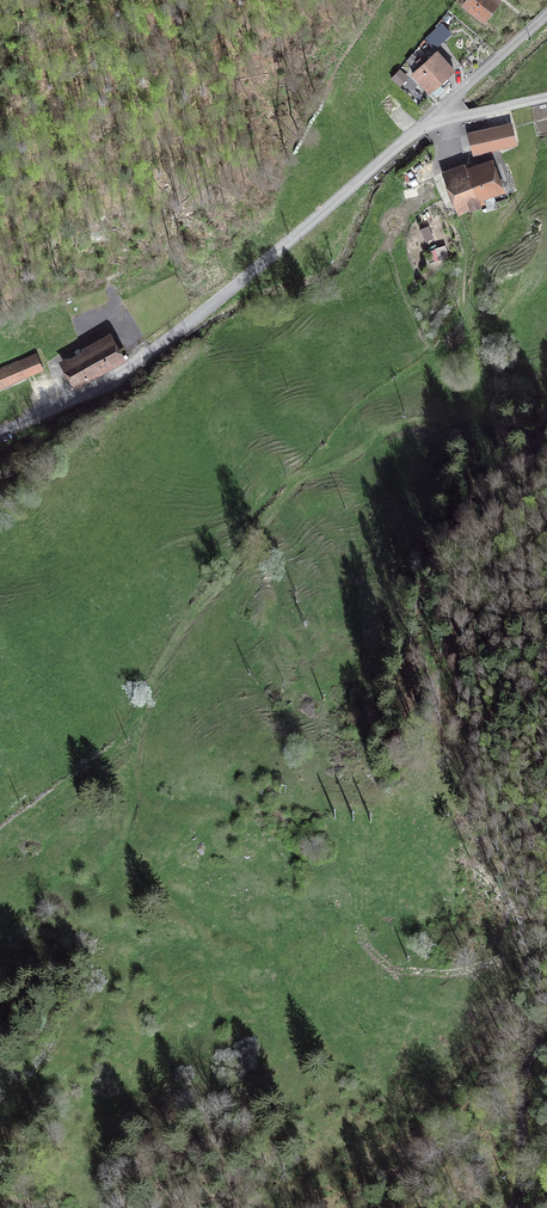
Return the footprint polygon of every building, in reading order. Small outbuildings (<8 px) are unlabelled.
[(464,0),(484,16),(497,0),(464,0)] [(436,26),(424,37),(435,48),(452,31),(440,19),(435,25),(436,26)] [(452,67),(437,51),(415,71),(430,88),(452,67)] [(409,76),(400,67),(391,76),(400,86),(409,76)] [(397,108),(388,97),(380,103),(389,115),(397,108)] [(509,145),(505,126),(470,134),(474,153),(509,145)] [(426,168),(422,160),(402,173),(407,180),(426,168)] [(492,162),(447,178),(459,213),(485,203),(483,196),(503,189),(492,162)] [(429,224),(420,228),(426,241),(434,237),(429,224)] [(449,255),(446,243),(435,246),(435,248),(429,250),(432,258),(437,256),(438,258),(449,255)] [(109,333),(61,361),(76,386),(123,359),(109,333)] [(0,367),(0,387),(44,368),(36,351),(0,367)]
